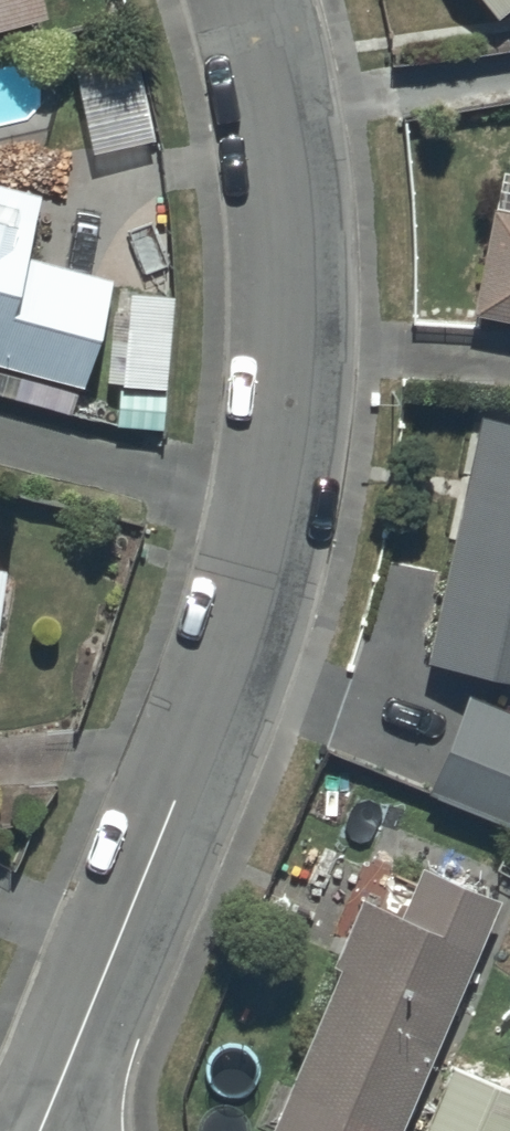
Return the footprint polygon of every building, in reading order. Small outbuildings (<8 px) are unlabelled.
[(46,1),(46,0),(0,0),(0,13),(46,1)] [(495,19),(509,7),(509,0),(480,0),(495,19)] [(112,268),(23,244),(39,186),(0,175),(0,353),(82,376),(112,268)] [(492,213),(471,320),(509,328),(509,217),(492,213)] [(477,424),(425,670),(509,688),(509,431),(477,424)] [(464,700),(426,798),(509,831),(509,720),(464,700)] [(359,905),(328,974),(337,978),(268,1130),(404,1130),(499,908),(420,874),(400,922),(359,905)] [(449,1069),(423,1130),(509,1130),(509,1094),(449,1069)]
